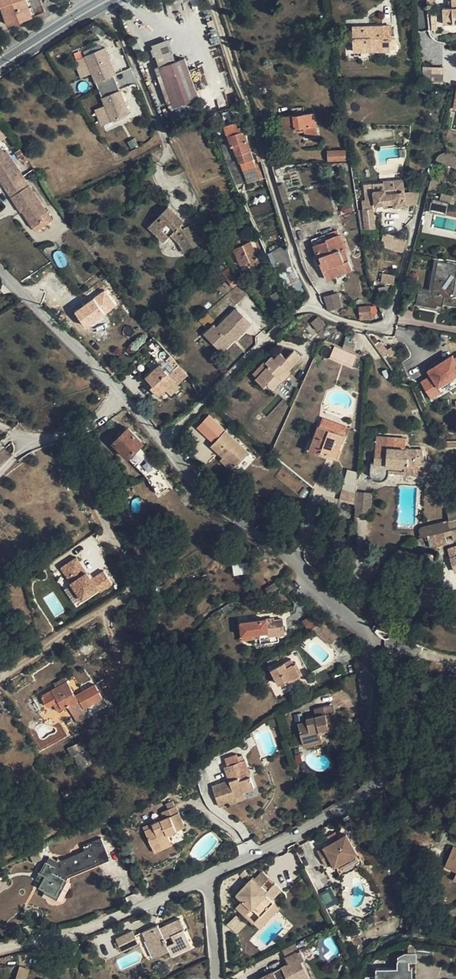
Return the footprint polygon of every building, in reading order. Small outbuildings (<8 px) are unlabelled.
[(9,24),(44,11),(40,0),(0,0),(9,24)] [(455,24),(455,0),(452,0),(452,8),(443,8),(444,24),(455,24)] [(369,29),(369,26),(353,27),(354,38),(357,37),(357,29),(369,29)] [(396,39),(395,39),(391,39),(391,36),(390,26),(369,26),(369,29),(357,29),(357,37),(354,38),(354,52),(390,50),(390,49),(397,49),(396,39)] [(100,97),(120,90),(105,48),(73,59),(80,78),(92,74),(100,97)] [(199,98),(196,91),(205,87),(198,68),(189,71),(185,58),(160,67),(176,113),(198,105),(197,102),(199,102),(198,99),(199,98)] [(423,82),(434,82),(434,66),(423,66),(423,82)] [(100,127),(130,114),(120,91),(100,99),(103,106),(93,110),(100,127)] [(284,129),(297,127),(297,133),(304,132),(305,137),(317,136),(315,113),(283,117),(284,129)] [(243,170),(244,170),(256,166),(254,159),(245,130),(240,132),(238,127),(236,122),(224,126),(225,128),(226,133),(227,134),(228,134),(232,146),(234,146),(236,154),(237,154),(239,162),(240,161),(241,162),(243,170)] [(220,139),(228,166),(241,162),(240,161),(239,162),(237,154),(236,154),(234,146),(232,146),(228,134),(227,134),(226,133),(225,134),(223,135),(224,138),(220,139)] [(6,188),(23,176),(6,150),(4,152),(0,145),(0,179),(6,188)] [(19,159),(25,156),(20,149),(15,152),(19,159)] [(346,160),(345,150),(328,151),(328,161),(346,160)] [(436,160),(455,169),(455,156),(447,152),(446,152),(445,152),(442,153),(439,155),(438,156),(437,156),(436,158),(436,160)] [(260,179),(256,166),(244,170),(248,182),(260,179)] [(23,176),(6,188),(22,212),(23,211),(33,227),(45,220),(42,215),(47,211),(23,176)] [(431,177),(428,189),(436,192),(441,181),(431,177)] [(365,229),(375,228),(373,204),(375,204),(376,205),(383,204),(384,208),(405,205),(404,191),(403,178),(383,180),(384,190),(364,192),(364,200),(362,200),(365,229)] [(418,190),(404,191),(405,205),(415,204),(418,190)] [(446,216),(448,203),(439,201),(440,200),(432,198),(429,213),(446,216)] [(148,226),(157,235),(162,229),(169,236),(171,235),(177,240),(180,244),(185,253),(202,245),(192,224),(183,228),(181,224),(184,221),(169,206),(148,226)] [(53,220),(47,211),(42,215),(45,220),(33,227),(36,231),(53,220)] [(164,242),(169,236),(162,229),(157,235),(164,242)] [(312,240),(318,257),(320,256),(322,262),(320,262),(326,279),(353,269),(339,234),(326,239),(324,235),(312,240)] [(388,237),(385,248),(403,253),(406,242),(388,237)] [(231,250),(235,249),(242,245),(240,239),(229,244),(231,250)] [(251,242),(242,245),(235,249),(242,265),(250,261),(252,265),(259,262),(251,242)] [(284,246),(267,253),(276,273),(293,265),(284,246)] [(419,287),(419,291),(432,293),(438,261),(439,261),(439,258),(435,258),(429,289),(419,287)] [(420,305),(421,306),(421,305),(437,308),(437,305),(443,306),(443,304),(455,306),(455,298),(453,297),(455,282),(455,264),(439,261),(438,261),(432,293),(419,291),(416,303),(415,303),(415,305),(420,305)] [(267,278),(271,287),(276,284),(272,275),(267,278)] [(73,312),(85,329),(116,308),(105,291),(73,312)] [(339,292),(324,296),(328,310),(343,306),(339,292)] [(375,319),(375,314),(371,314),(370,305),(359,307),(361,320),(375,319)] [(252,323),(238,308),(229,317),(233,320),(228,325),(224,322),(218,328),(221,331),(212,340),(223,352),(233,342),(229,338),(233,335),(237,339),(237,340),(245,332),(244,331),(252,323)] [(318,329),(325,323),(319,316),(312,322),(318,329)] [(229,317),(224,322),(228,325),(233,320),(229,317)] [(215,325),(206,334),(212,340),(221,331),(218,328),(215,325)] [(330,340),(341,343),(346,330),(334,327),(330,340)] [(335,347),(333,352),(331,356),(330,357),(340,361),(343,351),(335,347)] [(272,355),(266,361),(269,364),(255,378),(253,380),(262,388),(267,383),(271,387),(279,378),(278,377),(286,368),(288,370),(301,357),(294,350),(287,358),(281,352),(275,358),(272,355)] [(356,356),(343,351),(340,361),(339,362),(351,367),(356,356)] [(455,378),(455,355),(453,355),(427,370),(427,377),(419,381),(427,395),(428,400),(455,399),(455,397),(439,397),(439,387),(455,378)] [(167,360),(175,369),(179,365),(171,356),(167,360)] [(269,364),(266,361),(253,375),(255,378),(269,364)] [(175,369),(171,372),(168,375),(164,370),(160,365),(147,377),(151,382),(154,385),(152,387),(159,396),(175,382),(177,384),(188,375),(179,365),(175,369)] [(290,372),(288,370),(286,368),(278,377),(279,378),(282,381),(290,372)] [(320,450),(337,457),(345,435),(318,425),(309,450),(318,454),(320,450)] [(113,443),(128,458),(140,446),(143,442),(129,428),(122,434),(120,432),(111,440),(113,443)] [(212,446),(223,457),(224,455),(236,467),(250,452),(226,430),(212,446)] [(406,439),(376,436),(374,463),(371,463),(370,472),(370,473),(371,474),(371,475),(370,476),(370,477),(371,477),(371,478),(371,479),(373,480),(375,481),(377,481),(379,481),(381,481),(383,480),(386,479),(387,478),(388,476),(389,474),(389,472),(407,473),(407,475),(414,475),(423,476),(425,455),(422,455),(422,450),(406,449),(406,439)] [(140,446),(128,458),(147,477),(159,465),(140,446)] [(336,460),(337,457),(320,450),(318,454),(336,460)] [(232,471),(236,467),(224,455),(223,457),(220,460),(232,471)] [(350,503),(358,471),(348,468),(341,495),(340,500),(350,503)] [(374,492),(357,491),(355,516),(371,517),(374,492)] [(421,537),(428,535),(445,531),(453,529),(455,528),(455,518),(422,526),(421,537)] [(445,531),(428,535),(431,547),(448,543),(445,531)] [(103,570),(91,578),(76,557),(58,569),(83,604),(112,584),(103,570)] [(324,621),(318,613),(316,612),(303,621),(309,631),(312,629),(324,621)] [(243,639),(253,638),(253,634),(260,633),(268,632),(269,637),(285,635),(283,619),(275,620),(269,620),(269,619),(241,622),(243,639)] [(292,659),(285,662),(288,667),(294,663),(292,659)] [(288,667),(285,662),(271,669),(279,684),(287,680),(291,678),(292,680),(301,675),(295,663),(294,663),(288,667)] [(54,683),(57,687),(67,681),(65,677),(54,683)] [(68,705),(74,715),(86,709),(80,698),(77,699),(67,681),(57,687),(42,696),(48,706),(54,702),(55,704),(59,710),(68,705)] [(299,723),(303,744),(322,739),(320,732),(330,730),(330,729),(338,727),(333,704),(315,708),(316,716),(306,718),(307,721),(299,723)] [(90,716),(86,709),(74,715),(79,723),(90,716)] [(323,743),(322,739),(303,744),(304,747),(323,743)] [(87,763),(91,761),(86,750),(82,741),(77,743),(74,745),(69,747),(73,757),(74,756),(80,768),(87,764),(87,763)] [(246,760),(235,763),(225,767),(229,780),(230,782),(226,784),(225,781),(212,786),(220,806),(246,798),(244,792),(255,789),(251,776),(240,780),(237,771),(248,767),(246,760)] [(146,830),(152,845),(160,841),(162,845),(171,841),(168,834),(186,827),(176,806),(162,812),(165,818),(153,824),(154,827),(146,830)] [(351,818),(345,821),(344,822),(346,827),(354,823),(351,818)] [(328,836),(332,843),(339,839),(335,832),(328,836)] [(339,839),(332,843),(324,847),(318,851),(326,866),(333,862),(335,866),(356,854),(357,853),(346,834),(339,839)] [(46,861),(40,873),(45,876),(42,882),(39,887),(56,896),(67,876),(100,863),(99,861),(109,857),(101,838),(84,845),(86,850),(58,862),(55,860),(53,865),(46,861)] [(160,841),(152,845),(155,853),(173,845),(171,841),(162,845),(160,841)] [(454,846),(445,866),(455,871),(455,847),(454,846)] [(359,859),(356,854),(335,866),(338,871),(359,859)] [(300,868),(305,878),(309,876),(304,866),(300,868)] [(37,879),(42,882),(45,876),(40,873),(37,879)] [(261,916),(274,902),(271,899),(281,889),(275,883),(268,891),(262,885),(269,877),(265,873),(257,881),(253,878),(238,894),(243,899),(237,906),(246,915),(253,908),(260,916),(261,916)] [(280,908),(274,902),(261,916),(260,916),(254,922),(261,929),(280,908)] [(246,924),(236,914),(227,924),(237,934),(246,924)] [(180,918),(163,926),(165,929),(161,931),(160,928),(158,925),(143,932),(151,949),(157,946),(160,954),(170,950),(172,956),(192,946),(184,929),(185,928),(180,918)] [(116,939),(122,951),(139,944),(133,931),(116,939)] [(434,945),(416,943),(415,952),(433,954),(434,945)] [(155,957),(160,954),(157,946),(151,949),(155,957)] [(288,963),(290,966),(283,969),(281,970),(282,972),(276,975),(274,972),(273,971),(257,978),(305,978),(310,976),(302,960),(305,958),(300,948),(285,956),(288,963)] [(412,961),(418,961),(418,953),(405,953),(399,956),(398,961),(398,962),(398,969),(376,969),(377,978),(366,978),(412,978),(412,961)] [(282,967),(274,972),(276,975),(282,972),(281,970),(283,969),(290,966),(288,963),(282,966),(282,967)] [(27,978),(30,969),(20,965),(16,978),(27,978)]
